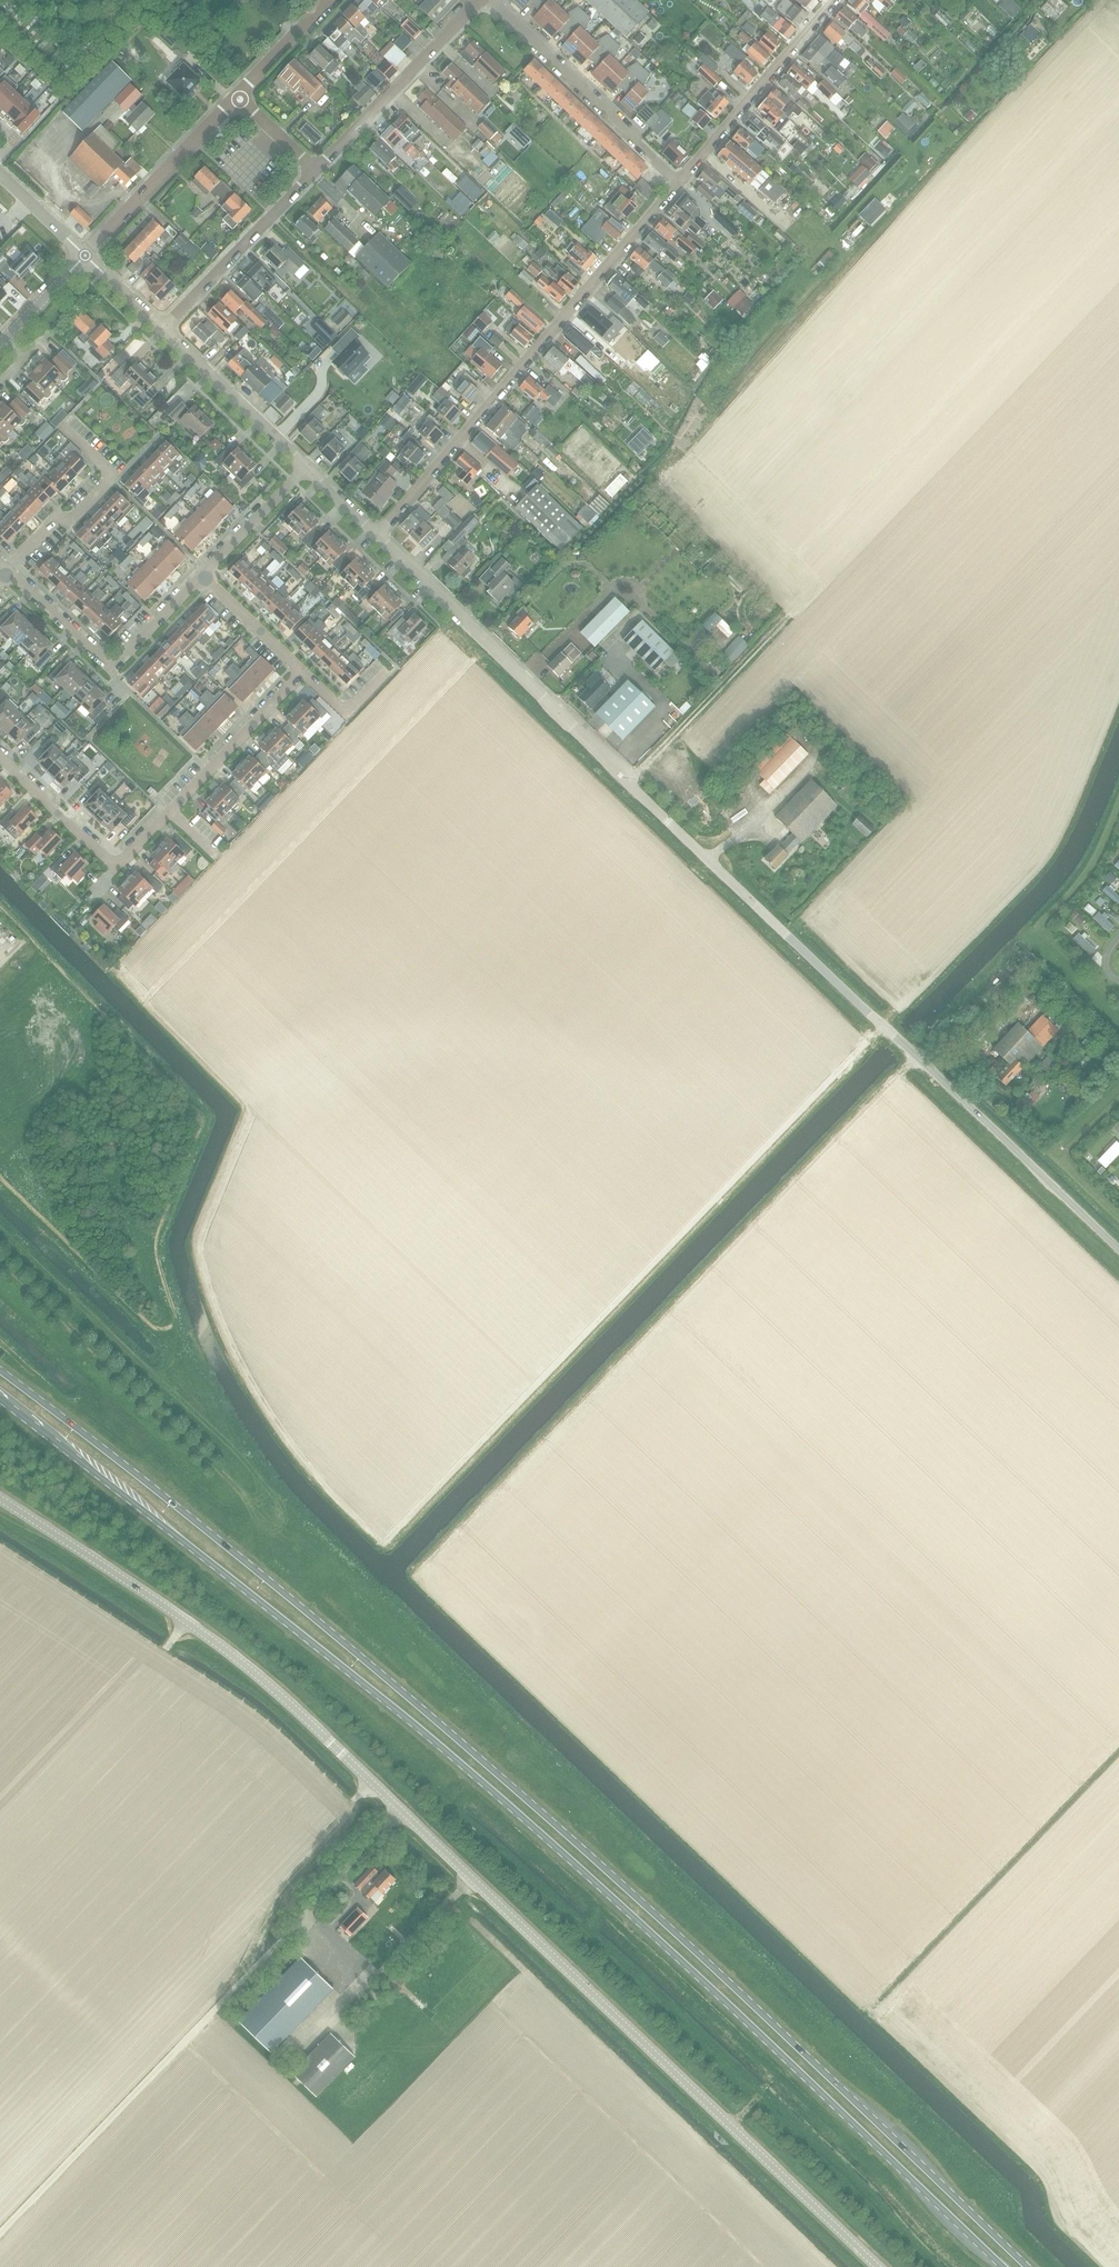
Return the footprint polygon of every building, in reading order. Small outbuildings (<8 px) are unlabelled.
[(353,4),(361,11),(360,12),(365,17),(373,24),(375,21),(369,16),(378,7),(371,0),(357,0),(353,4)] [(437,24),(459,0),(427,0),(419,8),(437,24)] [(536,5),(541,0),(514,0),(523,9),(531,0),(536,5)] [(543,27),(560,9),(555,4),(557,0),(541,0),(536,5),(541,10),(533,18),(543,27)] [(626,37),(649,12),(636,0),(587,0),(626,37)] [(776,10),(777,11),(797,28),(808,16),(796,5),(795,6),(788,0),(785,0),(776,10)] [(796,1),(810,13),(818,2),(816,0),(796,0),(796,1)] [(878,36),(884,42),(891,35),(884,29),(867,15),(872,9),(869,5),(863,0),(851,0),(847,5),(860,16),(859,17),(868,25),(867,26),(878,36)] [(888,9),(893,3),(889,0),(877,0),(888,9)] [(999,6),(1012,18),(1021,9),(1012,0),(1005,0),(999,6)] [(1064,0),(1048,0),(1036,11),(1046,21),(1066,3),(1064,0)] [(588,2),(583,8),(586,11),(592,6),(588,2)] [(362,32),(360,34),(365,38),(367,35),(362,30),(364,28),(359,23),(365,17),(360,12),(361,11),(353,4),(343,15),(356,28),(357,27),(362,32)] [(796,30),(781,17),(769,7),(766,11),(760,5),(755,12),(768,23),(787,40),(796,30)] [(560,28),(565,33),(585,13),(579,6),(566,14),(560,9),(543,27),(553,37),(560,28)] [(844,8),(834,19),(848,31),(851,27),(858,33),(862,28),(859,25),(856,22),(858,20),(844,8)] [(738,20),(742,23),(751,13),(747,10),(738,20)] [(563,46),(572,55),(590,37),(584,32),(592,19),(585,13),(565,33),(571,38),(563,46)] [(342,16),(333,25),(347,39),(346,40),(350,43),(355,38),(360,43),(365,38),(360,34),(342,16)] [(899,22),(902,25),(905,28),(911,22),(904,16),(899,22)] [(934,18),(930,22),(935,26),(939,22),(934,18)] [(408,19),(401,26),(414,38),(421,31),(408,19)] [(426,29),(435,37),(442,29),(436,24),(433,21),(426,29)] [(742,28),(751,36),(756,31),(748,22),(742,28)] [(824,33),(838,44),(842,39),(849,46),(854,40),(847,34),(833,22),(824,33)] [(347,39),(333,25),(324,35),(328,38),(323,43),(341,60),(346,55),(339,48),(346,40),(347,39)] [(908,31),(905,28),(902,25),(897,31),(903,36),(908,31)] [(747,53),(762,66),(771,56),(737,26),(735,29),(740,34),(738,36),(747,44),(743,49),(747,52),(747,53)] [(757,35),(762,39),(759,42),(772,54),(781,43),(768,31),(765,35),(760,31),(757,35)] [(633,39),(639,45),(647,38),(641,32),(633,39)] [(393,44),(394,45),(406,56),(407,56),(402,51),(412,42),(403,34),(393,44)] [(590,56),(595,61),(598,58),(615,41),(608,34),(595,42),(590,37),(572,55),(582,64),(590,56)] [(819,37),(811,46),(836,68),(837,67),(845,58),(834,49),(819,37)] [(460,54),(473,67),(475,64),(494,83),(506,71),(474,40),(460,54)] [(592,74),(602,83),(619,65),(614,60),(621,47),(615,41),(598,58),(595,61),(600,66),(592,74)] [(865,52),(854,41),(849,47),(861,57),(865,52)] [(178,44),(172,50),(182,60),(188,54),(178,44)] [(732,44),(724,53),(739,66),(734,72),(741,78),(739,81),(745,86),(747,84),(749,85),(758,74),(744,62),(747,58),(732,44)] [(384,56),(388,61),(395,67),(406,56),(394,45),(384,56)] [(311,56),(325,69),(331,74),(340,65),(334,59),(335,59),(321,46),(311,56)] [(836,68),(811,46),(802,57),(817,69),(821,63),(829,70),(823,75),(837,89),(848,79),(837,67),(836,68)] [(705,53),(700,59),(705,63),(710,58),(705,53)] [(866,62),(881,77),(885,72),(877,64),(877,65),(870,58),(866,62)] [(274,83),(282,90),(286,85),(294,92),(299,86),(316,103),(328,91),(324,87),(295,59),(278,77),(279,78),(274,83)] [(524,72),(539,85),(550,74),(535,60),(524,72)] [(921,60),(917,64),(922,69),(926,65),(921,60)] [(81,94),(63,113),(82,132),(100,112),(103,110),(131,80),(128,77),(112,61),(81,94)] [(388,61),(379,70),(387,78),(389,81),(399,71),(395,67),(394,67),(388,61)] [(179,70),(168,81),(185,97),(200,81),(180,62),(176,66),(179,70)] [(619,84),(624,89),(644,69),(637,62),(624,70),(619,65),(602,83),(611,92),(619,84)] [(446,85),(451,89),(452,88),(478,114),(491,101),(452,63),(442,73),(450,81),(446,85)] [(697,71),(714,87),(722,79),(707,66),(705,63),(697,71)] [(15,69),(21,75),(26,71),(19,64),(15,69)] [(795,65),(788,74),(803,87),(807,90),(811,86),(813,87),(817,83),(795,65)] [(387,78),(379,70),(378,71),(376,68),(366,79),(376,89),(387,78)] [(891,73),(902,84),(907,79),(896,68),(891,73)] [(644,69),(624,89),(629,94),(621,102),(631,111),(649,93),(643,88),(650,75),(644,69)] [(539,85),(552,99),(565,88),(550,74),(539,85)] [(803,87),(788,74),(787,74),(779,85),(799,102),(797,103),(807,111),(811,106),(802,98),(802,97),(797,93),(803,87)] [(15,92),(14,91),(18,87),(5,76),(0,81),(0,109),(15,92)] [(30,84),(35,88),(40,83),(35,79),(30,84)] [(823,81),(816,88),(836,106),(840,101),(842,99),(823,81)] [(993,81),(990,84),(996,89),(999,86),(993,81)] [(131,83),(114,100),(126,112),(129,109),(133,113),(126,120),(138,131),(154,113),(143,103),(138,108),(134,104),(143,95),(131,83)] [(354,96),(364,106),(377,93),(366,84),(354,96)] [(552,99),(567,113),(580,103),(565,88),(552,99)] [(420,108),(454,141),(466,127),(427,89),(417,99),(424,104),(420,108)] [(776,89),(767,99),(780,110),(789,119),(794,113),(799,117),(803,112),(776,89)] [(709,92),(698,103),(700,105),(716,119),(725,108),(724,108),(729,103),(716,91),(715,91),(712,95),(709,92)] [(0,109),(0,112),(2,110),(7,115),(5,117),(7,119),(24,100),(15,92),(0,109)] [(848,96),(844,100),(848,105),(853,100),(848,96)] [(767,99),(758,109),(767,116),(764,120),(779,133),(790,120),(789,119),(780,110),(767,99)] [(14,125),(15,126),(32,108),(24,100),(7,119),(9,121),(10,119),(16,123),(14,125)] [(567,113),(583,127),(593,115),(580,103),(567,113)] [(637,115),(642,119),(652,109),(647,104),(637,114),(637,115)] [(345,110),(345,116),(354,116),(354,107),(348,107),(345,110)] [(32,108),(15,126),(23,134),(40,115),(32,108)] [(642,119),(647,124),(657,114),(652,109),(642,119)] [(970,109),(964,117),(970,122),(976,115),(970,109)] [(662,119),(652,129),(657,134),(671,120),(661,110),(657,114),(662,119)] [(701,110),(692,120),(701,128),(710,118),(701,110)] [(402,114),(391,125),(403,136),(406,139),(413,132),(409,128),(413,124),(402,114)] [(657,114),(647,124),(652,129),(662,119),(657,114)] [(583,127),(595,140),(607,129),(593,115),(583,127)] [(757,136),(764,142),(767,139),(775,147),(779,150),(785,143),(781,140),(752,116),(744,125),(757,136)] [(908,118),(903,124),(909,129),(914,123),(908,118)] [(497,131),(485,120),(477,128),(495,144),(502,137),(497,131)] [(120,143),(109,132),(115,127),(109,121),(103,127),(101,124),(93,133),(69,158),(100,188),(112,175),(124,187),(142,169),(131,158),(125,164),(112,152),(120,143)] [(878,131),(886,138),(895,128),(887,121),(878,131)] [(307,123),(299,131),(315,146),(322,138),(307,123)] [(403,136),(391,125),(380,137),(389,145),(389,144),(392,147),(403,136)] [(595,140),(610,153),(621,142),(607,129),(595,140)] [(741,129),(733,139),(746,151),(748,153),(755,159),(764,148),(755,141),(741,129)] [(526,136),(518,144),(523,149),(531,141),(526,136)] [(471,146),(476,151),(483,144),(479,139),(471,146)] [(369,149),(381,161),(379,163),(385,168),(387,166),(397,177),(402,172),(392,161),(396,157),(378,140),(369,149)] [(670,146),(663,153),(666,156),(677,167),(689,154),(680,146),(681,145),(681,143),(678,140),(676,140),(675,141),(670,146)] [(798,140),(792,146),(801,155),(807,149),(798,140)] [(718,155),(775,204),(787,191),(763,171),(764,170),(730,141),(718,155)] [(880,141),(874,148),(882,155),(885,157),(891,151),(888,148),(880,141)] [(482,161),(489,168),(499,157),(491,151),(493,149),(486,142),(481,147),(483,149),(479,153),(485,158),(482,161)] [(622,165),(623,166),(634,154),(621,142),(610,153),(622,165)] [(410,143),(403,150),(413,160),(420,153),(416,149),(410,143)] [(836,146),(833,149),(840,155),(844,150),(838,144),(836,146)] [(765,156),(773,164),(778,159),(769,151),(765,156)] [(634,154),(623,166),(637,179),(640,176),(648,168),(634,154)] [(868,156),(861,163),(869,171),(876,163),(868,156)] [(14,163),(11,167),(44,198),(46,196),(47,195),(14,163)] [(336,183),(346,193),(348,190),(376,217),(384,208),(391,215),(398,207),(354,164),(336,183)] [(793,165),(789,169),(797,177),(802,173),(793,165)] [(856,172),(849,179),(856,185),(857,185),(858,186),(864,180),(870,174),(862,166),(856,172)] [(192,182),(207,196),(210,192),(215,198),(219,195),(227,202),(235,193),(221,179),(220,181),(205,167),(195,177),(195,178),(192,182)] [(707,168),(698,179),(703,183),(702,183),(716,196),(715,197),(719,200),(726,193),(738,204),(742,198),(739,196),(707,168)] [(447,169),(442,174),(452,184),(457,179),(447,169)] [(634,187),(638,191),(647,183),(643,179),(634,187)] [(551,205),(555,209),(578,184),(574,180),(551,205)] [(651,187),(647,183),(638,191),(643,195),(651,187)] [(702,183),(696,189),(709,202),(715,197),(716,196),(702,183)] [(85,193),(90,198),(98,190),(93,185),(85,193)] [(622,186),(617,193),(610,201),(604,208),(617,219),(622,214),(627,217),(636,207),(631,202),(635,197),(622,186)] [(401,187),(393,196),(409,211),(417,202),(401,187)] [(647,200),(655,191),(651,187),(643,195),(647,200)] [(226,204),(222,208),(228,214),(223,219),(233,229),(251,210),(242,200),(236,194),(226,204)] [(684,195),(676,205),(690,217),(694,221),(695,222),(699,217),(701,216),(699,209),(698,208),(698,207),(684,195)] [(327,213),(334,219),(335,218),(340,212),(336,209),(335,210),(322,198),(309,212),(319,222),(327,213)] [(737,208),(751,220),(757,213),(743,200),(737,208)] [(833,202),(829,207),(835,213),(840,208),(833,202)] [(875,202),(860,217),(870,227),(885,212),(875,202)] [(676,205),(667,215),(685,231),(688,228),(696,235),(701,229),(693,222),(694,221),(690,217),(676,205)] [(70,214),(85,229),(93,221),(78,207),(70,214)] [(191,213),(196,218),(203,212),(198,207),(191,213)] [(592,218),(581,231),(597,244),(607,233),(616,241),(625,231),(610,219),(603,212),(596,221),(592,218)] [(451,213),(445,220),(450,225),(447,228),(452,232),(461,223),(451,213)] [(720,213),(714,220),(731,236),(738,230),(720,213)] [(308,237),(306,238),(312,244),(319,237),(323,233),(319,229),(320,229),(305,215),(296,225),(308,237)] [(539,216),(534,222),(538,226),(544,220),(539,216)] [(559,217),(554,223),(559,228),(564,221),(559,217)] [(699,217),(695,222),(702,228),(706,223),(699,217)] [(335,218),(334,219),(325,228),(336,239),(355,257),(365,247),(335,218)] [(697,247),(688,238),(687,239),(663,219),(655,229),(669,241),(673,236),(677,240),(675,242),(691,255),(697,248),(697,247)] [(153,221),(143,232),(155,243),(161,236),(169,244),(178,234),(169,225),(165,230),(166,231),(165,232),(153,221)] [(778,229),(773,234),(774,235),(777,233),(785,240),(782,243),(788,248),(793,243),(778,229)] [(185,231),(182,234),(187,239),(190,236),(185,231)] [(133,242),(145,253),(155,243),(143,232),(133,242)] [(644,241),(659,254),(662,250),(666,254),(674,261),(679,255),(652,232),(644,241)] [(356,257),(388,288),(411,264),(398,251),(379,233),(356,257)] [(182,234),(175,242),(182,249),(190,241),(187,239),(182,234)] [(691,234),(688,238),(697,247),(697,248),(701,251),(701,250),(705,245),(691,234)] [(513,240),(523,250),(528,245),(518,235),(513,240)] [(128,269),(133,274),(144,263),(140,259),(145,253),(133,242),(123,253),(134,262),(128,269)] [(566,264),(581,277),(586,271),(587,272),(599,258),(589,250),(587,252),(578,244),(576,247),(572,243),(566,251),(570,254),(568,256),(571,258),(566,264)] [(264,257),(277,270),(283,264),(294,275),(305,263),(291,250),(286,255),(276,245),(264,257)] [(11,280),(17,274),(22,279),(40,259),(28,248),(10,267),(6,263),(0,269),(11,280)] [(541,248),(535,255),(540,260),(546,253),(541,248)] [(636,263),(632,267),(633,271),(637,274),(641,275),(645,270),(648,266),(652,269),(652,271),(654,273),(656,272),(659,275),(657,278),(667,287),(674,281),(665,272),(666,271),(653,260),(639,248),(630,258),(636,263)] [(729,249),(726,252),(735,261),(738,257),(729,249)] [(816,264),(825,272),(837,258),(829,250),(816,264)] [(150,257),(155,262),(159,257),(154,253),(150,257)] [(344,261),(365,282),(371,276),(357,263),(358,262),(350,254),(344,261)] [(527,269),(537,278),(543,271),(529,259),(525,263),(529,267),(527,269)] [(580,283),(567,273),(558,265),(555,269),(549,263),(544,268),(559,282),(558,284),(570,294),(580,283)] [(153,264),(141,275),(153,287),(150,290),(161,300),(175,286),(164,275),(153,264)] [(248,274),(267,293),(277,283),(258,264),(248,274)] [(518,275),(529,285),(535,280),(524,270),(518,275)] [(237,285),(254,302),(264,292),(247,275),(237,285)] [(617,293),(613,296),(607,304),(618,314),(625,306),(625,307),(638,293),(617,275),(607,285),(617,293)] [(537,284),(546,292),(546,291),(560,303),(567,295),(553,283),(551,286),(541,278),(537,284)] [(505,296),(510,301),(512,300),(519,307),(524,301),(512,289),(505,296)] [(745,297),(747,295),(739,289),(727,302),(734,309),(735,308),(743,315),(752,304),(745,297)] [(704,300),(714,309),(723,299),(713,290),(704,300)] [(259,323),(263,327),(268,321),(264,318),(248,303),(245,305),(231,291),(222,301),(235,313),(241,307),(246,312),(247,311),(259,323)] [(687,293),(683,300),(690,304),(694,297),(687,293)] [(636,301),(645,309),(649,304),(641,296),(636,301)] [(207,314),(226,332),(238,319),(220,302),(207,314)] [(261,304),(256,309),(263,315),(264,315),(274,325),(278,329),(284,324),(279,319),(268,308),(267,309),(261,304)] [(516,316),(537,334),(546,323),(525,305),(516,316)] [(592,307),(581,319),(602,338),(613,326),(617,329),(622,323),(613,316),(609,321),(592,307)] [(98,331),(93,326),(95,324),(82,312),(72,322),(85,334),(90,338),(87,342),(104,358),(114,347),(107,340),(111,335),(102,326),(98,331)] [(473,323),(483,332),(493,321),(483,312),(473,323)] [(346,313),(335,324),(341,331),(352,319),(346,313)] [(709,319),(713,324),(718,319),(713,314),(709,319)] [(320,319),(312,328),(319,335),(314,340),(323,349),(328,344),(337,336),(320,319)] [(205,343),(211,349),(218,342),(220,344),(226,338),(218,330),(209,320),(204,325),(201,322),(192,331),(205,343)] [(505,331),(525,348),(533,337),(514,321),(505,331)] [(268,330),(276,337),(281,331),(278,329),(274,325),(268,330)] [(462,334),(471,342),(479,332),(472,325),(466,332),(465,331),(462,334)] [(235,336),(240,341),(250,331),(245,326),(235,336)] [(346,349),(333,362),(349,377),(370,355),(357,341),(361,337),(353,328),(339,343),(346,349)] [(567,335),(565,338),(585,357),(589,353),(598,361),(603,355),(574,328),(572,331),(570,330),(566,333),(567,335)] [(653,339),(663,348),(669,341),(660,332),(653,339)] [(490,340),(498,347),(504,340),(496,333),(490,340)] [(472,346),(478,352),(471,361),(491,378),(502,365),(489,354),(493,348),(480,336),(472,346)] [(568,370),(569,370),(579,380),(586,373),(574,363),(569,358),(568,359),(554,347),(544,359),(559,372),(562,374),(565,374),(568,370)] [(698,357),(707,365),(718,351),(713,348),(707,357),(702,353),(698,357)] [(122,349),(117,354),(126,362),(131,357),(122,349)] [(236,356),(228,365),(237,373),(241,378),(259,395),(268,404),(270,405),(273,402),(282,392),(272,381),(276,377),(272,373),(271,372),(274,369),(262,358),(259,361),(254,365),(253,364),(251,366),(248,363),(253,358),(243,349),(236,357),(236,356)] [(647,350),(636,362),(645,371),(656,359),(647,350)] [(42,365),(38,369),(39,370),(42,373),(56,386),(61,380),(62,381),(65,381),(68,378),(68,375),(67,374),(73,368),(59,355),(50,364),(45,359),(41,364),(42,365)] [(580,355),(575,360),(601,385),(606,380),(580,355)] [(128,381),(133,386),(142,377),(146,373),(148,371),(139,361),(130,370),(124,364),(111,378),(121,388),(128,381)] [(660,362),(650,371),(655,376),(664,366),(660,362)] [(295,366),(291,370),(292,371),(297,375),(301,371),(295,366)] [(39,370),(38,369),(34,373),(33,372),(28,377),(33,381),(25,391),(38,404),(44,397),(46,399),(48,398),(52,395),(51,392),(50,391),(56,386),(42,373),(39,370)] [(142,377),(133,386),(139,392),(132,399),(143,409),(156,395),(149,389),(158,380),(148,371),(146,373),(142,377)] [(287,380),(284,383),(288,386),(296,377),(289,371),(285,376),(287,377),(285,379),(287,380)] [(454,390),(469,403),(479,392),(472,386),(476,381),(465,372),(457,382),(460,384),(454,390)] [(530,376),(520,387),(535,400),(540,394),(554,407),(562,397),(548,385),(544,389),(530,376)] [(92,378),(85,385),(91,391),(98,384),(92,378)] [(413,381),(406,389),(413,395),(420,387),(413,381)] [(454,408),(458,403),(451,396),(452,395),(442,387),(432,397),(442,405),(437,411),(451,424),(461,413),(454,408)] [(282,392),(273,402),(276,406),(284,413),(294,403),(286,395),(282,392)] [(395,392),(388,400),(392,403),(399,396),(395,392)] [(404,395),(398,402),(405,408),(411,401),(404,395)] [(10,427),(13,430),(19,424),(20,425),(23,425),(26,422),(26,419),(25,418),(31,412),(17,399),(8,408),(3,403),(0,407),(0,417),(10,427)] [(166,412),(173,419),(185,406),(178,399),(166,412)] [(531,404),(522,414),(528,419),(536,409),(531,404)] [(301,434),(311,444),(325,429),(318,423),(323,418),(319,415),(325,409),(320,405),(305,420),(309,425),(301,434)] [(181,420),(188,427),(190,425),(201,436),(213,424),(194,406),(181,420)] [(504,406),(495,416),(520,438),(527,431),(524,429),(527,426),(518,418),(504,406)] [(422,424),(424,426),(419,433),(433,446),(443,434),(436,429),(441,424),(430,414),(422,424)] [(388,416),(382,422),(391,430),(397,423),(388,416)] [(520,438),(495,416),(486,426),(512,449),(520,440),(519,439),(520,438)] [(0,417),(0,444),(2,442),(4,443),(6,443),(9,439),(9,436),(8,436),(13,430),(10,427),(0,417)] [(57,417),(51,423),(56,428),(61,422),(57,417)] [(50,425),(39,437),(43,440),(54,429),(50,425)] [(321,443),(325,448),(321,453),(331,463),(345,449),(338,443),(343,438),(334,429),(324,440),(321,443)] [(529,434),(544,449),(545,448),(555,459),(556,458),(560,461),(563,458),(533,429),(529,434)] [(642,429),(627,445),(638,456),(654,440),(642,429)] [(485,458),(508,477),(519,464),(505,452),(506,450),(503,447),(501,449),(481,432),(473,442),(488,455),(485,458)] [(400,454),(397,458),(404,464),(408,460),(416,467),(425,456),(418,450),(422,445),(412,436),(411,436),(407,433),(401,440),(405,443),(404,445),(406,447),(400,454)] [(212,448),(215,451),(222,444),(216,438),(209,445),(212,448)] [(50,439),(46,445),(51,450),(56,445),(50,439)] [(158,451),(178,471),(182,467),(177,462),(182,457),(180,455),(167,442),(158,451)] [(66,448),(58,456),(78,475),(86,466),(78,458),(82,453),(71,443),(66,448)] [(345,468),(341,473),(351,483),(365,468),(359,463),(369,453),(359,443),(340,463),(345,468)] [(28,445),(23,450),(29,455),(34,450),(28,445)] [(383,446),(378,451),(384,457),(389,452),(383,446)] [(42,448),(37,453),(43,459),(49,454),(42,448)] [(223,465),(231,473),(247,457),(246,456),(246,453),(244,452),(241,452),(238,448),(231,454),(226,449),(214,462),(220,468),(223,465)] [(158,451),(150,460),(165,475),(170,471),(174,475),(178,471),(158,451)] [(464,469),(458,477),(466,484),(473,476),(474,476),(481,468),(464,452),(456,462),(464,469)] [(390,453),(386,458),(391,462),(395,457),(390,453)] [(35,456),(30,461),(35,465),(39,460),(35,456)] [(60,465),(55,470),(69,484),(78,475),(58,456),(54,460),(60,465)] [(246,457),(231,473),(236,478),(233,481),(237,484),(242,489),(254,477),(249,472),(255,465),(252,462),(252,459),(250,458),(247,458),(246,457)] [(150,460),(141,468),(157,484),(158,483),(160,485),(164,482),(161,479),(165,475),(150,460)] [(363,494),(380,509),(393,493),(392,492),(397,485),(390,479),(397,472),(385,462),(377,472),(380,474),(363,494)] [(552,462),(548,466),(554,472),(558,468),(552,462)] [(6,467),(1,473),(6,478),(12,472),(6,467)] [(12,473),(17,477),(22,472),(17,468),(12,473)] [(141,468),(133,477),(146,490),(151,485),(153,487),(157,484),(141,468)] [(536,469),(532,473),(539,480),(543,476),(536,469)] [(44,476),(59,490),(58,490),(61,493),(69,484),(55,470),(50,475),(45,470),(42,474),(44,476)] [(191,474),(187,479),(188,480),(192,484),(194,482),(196,479),(191,474)] [(34,477),(31,480),(50,499),(58,490),(59,490),(44,476),(39,481),(34,477)] [(146,490),(133,477),(124,486),(138,499),(140,501),(145,505),(149,501),(146,499),(151,494),(146,490)] [(515,507),(560,550),(581,528),(537,484),(540,482),(533,477),(524,486),(530,492),(515,507)] [(12,479),(7,485),(12,490),(18,484),(12,479)] [(32,488),(28,494),(42,507),(50,499),(31,480),(27,484),(32,488)] [(192,484),(188,480),(184,484),(188,488),(192,484)] [(196,483),(191,489),(195,492),(200,487),(196,483)] [(433,509),(437,513),(444,506),(454,495),(443,486),(437,493),(442,497),(432,508),(433,509)] [(195,492),(191,489),(186,494),(190,498),(195,492)] [(579,495),(599,516),(610,505),(599,495),(594,500),(584,490),(579,495)] [(205,497),(202,500),(223,520),(228,515),(228,511),(232,507),(230,505),(216,491),(208,499),(205,497)] [(118,492),(110,501),(125,516),(134,508),(131,505),(118,492)] [(176,492),(171,497),(175,501),(180,496),(176,492)] [(18,494),(14,497),(34,516),(42,507),(28,494),(23,499),(18,494)] [(476,494),(470,497),(475,506),(481,503),(476,494)] [(16,506),(11,511),(26,525),(34,516),(14,497),(11,501),(16,506)] [(175,501),(171,497),(167,502),(171,506),(175,501)] [(202,505),(195,513),(211,529),(215,524),(219,524),(223,520),(202,500),(199,502),(202,505)] [(110,501),(101,510),(117,525),(125,516),(110,501)] [(176,504),(170,510),(175,513),(180,508),(176,504)] [(285,522),(293,531),(311,512),(307,508),(304,508),(301,505),(297,509),(292,504),(277,518),(283,524),(285,522)] [(575,518),(588,529),(599,517),(585,505),(577,514),(578,515),(575,518)] [(444,506),(437,513),(438,514),(438,515),(454,530),(461,522),(444,506)] [(400,527),(409,535),(421,522),(424,526),(426,524),(431,518),(419,507),(400,527)] [(153,516),(157,520),(167,510),(165,508),(161,512),(159,510),(153,516)] [(101,510),(93,519),(106,532),(111,527),(113,529),(117,525),(101,510)] [(175,513),(170,510),(165,515),(169,519),(175,513)] [(0,512),(0,517),(17,533),(26,525),(11,511),(6,516),(1,511),(0,512)] [(300,540),(306,546),(320,531),(315,526),(319,522),(315,518),(315,516),(311,512),(293,531),(302,539),(300,540)] [(185,518),(182,521),(202,541),(207,536),(207,532),(211,529),(195,513),(188,520),(185,518)] [(0,517),(0,534),(9,542),(17,533),(0,517)] [(93,519),(84,527),(100,542),(104,546),(112,537),(106,532),(93,519)] [(140,530),(139,530),(143,534),(144,534),(152,525),(153,523),(149,519),(148,521),(142,527),(140,530)] [(469,543),(463,538),(467,534),(468,535),(478,526),(471,519),(449,541),(455,546),(451,551),(447,555),(448,556),(445,560),(464,578),(471,571),(468,568),(475,560),(463,548),(469,543)] [(202,541),(182,521),(179,524),(182,526),(174,534),(178,538),(190,550),(194,546),(198,546),(202,541)] [(421,522),(409,535),(424,548),(437,534),(426,524),(424,526),(421,522)] [(84,527),(76,536),(89,549),(92,552),(97,546),(100,550),(104,546),(100,543),(84,527)] [(156,527),(151,532),(157,538),(162,533),(156,527)] [(313,549),(321,558),(339,539),(335,535),(332,535),(329,532),(325,536),(320,531),(306,546),(311,551),(313,549)] [(149,532),(144,538),(147,542),(153,536),(149,532)] [(136,534),(131,539),(135,543),(140,538),(136,534)] [(135,543),(131,539),(128,536),(124,541),(130,548),(135,543)] [(269,542),(276,548),(281,543),(275,537),(269,542)] [(147,542),(144,538),(138,543),(142,547),(147,542)] [(332,564),(337,569),(347,558),(343,553),(346,549),(343,546),(343,543),(339,539),(321,558),(330,566),(332,564)] [(157,546),(155,549),(176,569),(180,564),(180,560),(184,556),(168,541),(160,549),(157,546)] [(261,546),(267,551),(270,548),(264,542),(261,546)] [(281,543),(276,548),(283,555),(288,550),(281,543)] [(78,546),(74,550),(80,555),(84,552),(78,546)] [(116,557),(119,561),(122,558),(126,554),(120,549),(114,555),(116,557)] [(155,554),(148,562),(163,577),(167,574),(171,574),(176,569),(155,549),(152,552),(155,554)] [(270,555),(275,560),(279,556),(273,551),(270,555)] [(129,555),(124,560),(128,564),(133,558),(129,555)] [(229,571),(238,580),(251,567),(247,562),(248,560),(244,556),(229,571)] [(279,556),(275,560),(280,564),(284,561),(279,556)] [(38,570),(47,579),(62,563),(59,559),(56,561),(51,557),(38,570)] [(119,561),(116,557),(111,562),(115,566),(119,561)] [(87,563),(92,567),(96,562),(91,558),(87,563)] [(340,576),(349,584),(366,566),(363,562),(360,562),(356,559),(353,563),(347,558),(337,569),(334,573),(339,578),(340,576)] [(490,594),(499,603),(510,591),(513,594),(523,585),(515,577),(512,580),(504,573),(511,566),(502,558),(491,570),(488,573),(494,579),(487,586),(493,591),(490,594)] [(128,564),(124,560),(119,566),(123,569),(128,564)] [(96,562),(92,567),(97,572),(101,568),(96,562)] [(137,567),(134,570),(137,572),(155,590),(160,585),(160,581),(163,577),(148,562),(140,570),(137,567)] [(47,579),(56,587),(69,573),(65,569),(66,566),(62,563),(47,579)] [(297,569),(304,575),(310,570),(303,563),(297,569)] [(362,600),(365,596),(375,585),(370,580),(374,576),(371,572),(370,570),(366,566),(349,584),(357,592),(356,594),(362,600)] [(238,580),(247,588),(262,572),(258,569),(255,571),(251,567),(238,580)] [(287,571),(292,576),(296,572),(291,568),(287,571)] [(247,588),(255,597),(268,583),(271,581),(266,577),(270,573),(266,569),(262,572),(247,588)] [(137,572),(134,570),(131,573),(134,576),(127,583),(143,599),(147,595),(150,595),(155,590),(137,572)] [(56,587),(65,595),(84,575),(80,571),(76,576),(74,578),(69,573),(56,587)] [(296,572),(292,576),(297,581),(301,578),(296,572)] [(65,595),(74,604),(86,590),(82,586),(84,583),(88,579),(84,575),(65,595)] [(105,579),(110,584),(114,580),(109,575),(105,579)] [(316,579),(312,583),(317,588),(321,584),(316,579)] [(114,580),(110,584),(115,588),(119,584),(114,580)] [(307,586),(312,591),(315,587),(311,582),(309,584),(307,586)] [(255,597),(264,605),(279,590),(279,589),(275,586),(273,587),(268,583),(255,597)] [(319,588),(326,595),(331,590),(324,584),(319,588)] [(368,603),(377,611),(394,593),(390,589),(384,586),(380,590),(375,585),(365,596),(369,601),(368,603)] [(279,590),(264,605),(272,613),(285,600),(289,596),(285,592),(288,589),(283,586),(279,590),(279,589),(279,590)] [(312,591),(310,593),(315,598),(317,596),(318,594),(320,592),(315,587),(312,591)] [(74,604),(82,612),(102,591),(98,588),(94,592),(91,594),(86,590),(74,604)] [(82,612),(91,620),(104,607),(99,602),(106,595),(102,591),(82,612)] [(126,592),(122,596),(127,600),(131,596),(126,592)] [(394,593),(377,611),(386,620),(387,618),(393,623),(404,612),(398,607),(402,603),(398,599),(398,597),(394,593)] [(131,596),(127,600),(132,605),(137,609),(141,605),(136,601),(131,596)] [(332,602),(338,608),(343,604),(337,598),(332,602)] [(581,634),(594,647),(629,612),(615,599),(581,634)] [(272,613),(281,622),(297,606),(293,602),(290,604),(285,600),(272,613)] [(327,609),(332,614),(337,608),(332,603),(327,609)] [(91,620),(100,629),(120,607),(116,604),(111,609),(108,611),(104,607),(91,620)] [(203,605),(194,614),(208,627),(212,623),(215,625),(219,620),(203,605)] [(297,606),(281,622),(290,630),(303,617),(299,612),(300,610),(297,606)] [(508,627),(519,638),(533,623),(525,615),(529,611),(523,606),(516,613),(519,616),(508,627)] [(120,607),(100,629),(109,637),(122,624),(117,619),(124,611),(120,607)] [(337,608),(332,614),(337,619),(340,615),(342,613),(337,608)] [(350,611),(346,616),(360,629),(364,624),(350,611)] [(10,637),(27,619),(23,616),(20,616),(17,612),(12,617),(7,612),(0,620),(0,632),(7,640),(10,637)] [(194,614),(186,623),(202,638),(205,634),(203,632),(208,627),(194,614)] [(388,632),(394,637),(399,632),(410,643),(411,641),(413,643),(415,643),(419,640),(419,637),(417,636),(426,626),(415,615),(407,623),(402,618),(388,632)] [(295,634),(304,643),(323,623),(319,620),(315,624),(310,618),(307,621),(295,634)] [(10,637),(19,645),(34,629),(31,626),(31,623),(27,619),(10,637)] [(623,640),(655,671),(674,652),(642,621),(623,640)] [(344,626),(349,630),(352,627),(347,622),(344,626)] [(186,623),(178,631),(193,647),(198,642),(202,638),(186,623)] [(304,643),(312,651),(327,636),(323,631),(327,627),(323,623),(304,643)] [(352,627),(349,630),(354,635),(357,632),(352,627)] [(368,627),(363,632),(371,640),(376,635),(368,627)] [(19,645),(28,653),(44,636),(40,632),(38,632),(34,629),(19,645)] [(178,632),(169,640),(185,655),(189,658),(192,655),(189,651),(193,647),(178,631),(178,632)] [(205,634),(202,638),(207,643),(211,638),(206,634),(205,634)] [(44,636),(28,653),(36,661),(33,664),(39,669),(52,655),(47,650),(52,646),(48,642),(48,640),(44,636)] [(312,651),(321,660),(336,644),(340,640),(336,636),(332,640),(327,636),(312,651)] [(225,644),(229,647),(233,642),(230,638),(225,644)] [(361,642),(366,647),(370,644),(365,639),(361,642)] [(169,640),(161,649),(174,662),(179,657),(181,659),(185,655),(169,640)] [(321,660),(329,668),(342,654),(338,650),(340,648),(336,644),(321,660)] [(370,644),(366,647),(371,652),(375,648),(370,644)] [(548,667),(558,677),(581,654),(571,644),(548,667)] [(251,658),(246,664),(262,680),(265,676),(266,677),(273,670),(249,646),(244,651),(251,658)] [(221,647),(217,652),(220,656),(225,651),(221,647)] [(161,649),(153,657),(168,673),(172,669),(177,664),(174,662),(161,649)] [(4,660),(8,656),(3,651),(0,654),(0,656),(4,660)] [(220,656),(217,652),(212,657),(215,661),(220,656)] [(338,676),(339,677),(357,657),(353,653),(350,657),(345,652),(342,654),(329,668),(338,676)] [(221,659),(227,664),(230,660),(225,655),(221,659)] [(153,657),(144,666),(158,679),(162,675),(165,676),(168,673),(153,657)] [(357,657),(339,677),(347,685),(360,672),(364,668),(359,663),(361,661),(357,657)] [(400,658),(395,663),(400,667),(404,663),(400,658)] [(5,666),(11,671),(15,667),(9,661),(5,666)] [(56,680),(64,688),(80,671),(76,667),(74,667),(70,663),(66,668),(61,663),(47,678),(53,683),(56,680)] [(233,663),(228,668),(251,692),(259,684),(259,683),(262,680),(246,664),(240,670),(233,663)] [(144,666),(136,674),(152,690),(155,686),(153,683),(158,679),(144,666)] [(206,666),(201,671),(205,674),(209,669),(208,668),(206,666)] [(208,673),(213,678),(218,673),(213,668),(208,673)] [(251,692),(228,668),(224,672),(231,679),(225,686),(227,688),(241,701),(244,697),(245,698),(251,692)] [(64,688),(73,696),(88,680),(84,677),(84,674),(80,671),(64,688)] [(205,674),(201,671),(196,676),(198,678),(200,679),(205,674)] [(589,687),(578,698),(591,710),(611,689),(607,685),(595,673),(585,684),(589,687)] [(152,690),(136,674),(127,684),(143,699),(152,690)] [(73,696),(81,704),(98,687),(94,683),(91,683),(88,680),(73,696)] [(628,681),(595,714),(623,740),(655,707),(628,681)] [(188,682),(183,687),(187,690),(191,685),(188,682)] [(6,683),(2,688),(6,692),(11,687),(6,683)] [(196,687),(201,692),(205,688),(200,683),(196,687)] [(31,688),(38,694),(42,690),(36,684),(31,688)] [(98,687),(81,704),(90,712),(87,715),(93,721),(103,710),(106,706),(101,702),(106,697),(102,693),(102,691),(98,687)] [(187,690),(183,687),(178,692),(182,695),(187,690)] [(194,687),(190,692),(197,700),(198,700),(202,695),(194,687)] [(207,690),(202,694),(227,718),(233,711),(233,710),(236,706),(222,693),(220,691),(214,697),(207,690)] [(0,694),(0,727),(0,726),(15,710),(18,707),(10,699),(4,694),(2,692),(0,694)] [(29,697),(34,702),(39,698),(33,692),(29,697)] [(205,706),(200,712),(216,727),(218,724),(219,725),(227,718),(202,694),(202,695),(198,700),(205,706)] [(171,699),(166,704),(170,708),(175,703),(171,699)] [(297,704),(293,708),(312,726),(320,717),(321,719),(327,713),(324,710),(313,699),(307,704),(303,700),(300,704),(297,704)] [(153,714),(159,719),(170,708),(166,704),(164,702),(159,707),(153,714)] [(50,708),(56,714),(60,710),(54,704),(50,708)] [(169,713),(174,718),(180,713),(175,708),(169,713)] [(290,722),(285,727),(297,738),(301,733),(303,734),(312,726),(293,708),(290,712),(290,714),(286,718),(290,722)] [(0,726),(0,727),(8,734),(9,735),(24,719),(15,710),(0,726)] [(60,710),(56,714),(62,719),(66,715),(60,710)] [(103,710),(93,721),(97,725),(107,714),(103,710)] [(186,711),(182,716),(206,739),(213,732),(212,731),(216,727),(200,712),(193,718),(186,711)] [(9,735),(8,734),(7,736),(12,740),(14,740),(18,743),(22,738),(27,743),(41,729),(36,724),(27,716),(24,719),(9,735)] [(206,739),(182,716),(178,720),(184,727),(179,734),(194,749),(198,746),(199,746),(206,739)] [(271,732),(267,736),(285,753),(293,745),(295,746),(300,741),(297,738),(285,727),(281,732),(277,728),(273,732),(271,732)] [(79,733),(83,738),(88,733),(83,729),(79,733)] [(760,785),(770,794),(809,754),(784,730),(751,764),(761,774),(760,775),(765,780),(760,785)] [(327,732),(323,736),(328,741),(332,737),(327,732)] [(44,771),(45,772),(62,754),(53,746),(58,742),(52,736),(41,747),(46,752),(37,762),(41,765),(41,768),(44,771)] [(263,750),(258,755),(270,766),(277,772),(290,758),(285,753),(267,736),(263,740),(263,742),(259,746),(263,750)] [(36,739),(30,745),(32,748),(38,742),(36,739)] [(315,755),(320,749),(315,744),(310,750),(315,755)] [(75,750),(71,755),(74,758),(79,754),(75,750)] [(61,754),(45,772),(46,771),(54,778),(53,780),(54,780),(70,763),(74,758),(71,755),(66,759),(61,754)] [(244,760),(240,764),(258,781),(267,772),(265,770),(270,766),(258,755),(254,760),(250,756),(246,760),(244,760)] [(302,757),(298,761),(304,767),(308,763),(302,757)] [(70,763),(54,780),(54,781),(57,784),(60,784),(64,787),(73,778),(78,783),(89,772),(83,766),(75,758),(74,758),(70,763)] [(109,762),(104,767),(109,771),(113,767),(114,767),(109,762)] [(236,778),(232,782),(243,793),(248,788),(250,790),(258,781),(240,764),(236,768),(236,770),(233,774),(236,778)] [(282,779),(279,783),(279,786),(282,789),(287,784),(282,779)] [(93,797),(84,806),(87,810),(87,812),(91,815),(90,815),(91,816),(92,817),(93,815),(108,799),(104,795),(108,790),(107,789),(98,780),(87,792),(93,797)] [(793,834),(780,848),(779,846),(765,860),(775,869),(789,856),(787,854),(801,841),(802,842),(815,828),(837,806),(812,781),(776,818),(793,834)] [(12,793),(0,782),(0,783),(0,805),(12,793)] [(126,786),(132,792),(135,788),(129,782),(126,786)] [(217,788),(213,791),(231,809),(240,800),(238,798),(243,793),(232,782),(227,788),(223,784),(219,787),(217,788)] [(205,811),(216,822),(221,816),(223,818),(231,809),(213,791),(209,795),(209,798),(206,802),(210,805),(205,811)] [(93,815),(101,823),(116,807),(122,802),(113,794),(108,799),(93,815)] [(261,802),(257,807),(261,811),(266,807),(261,802)] [(4,829),(10,823),(21,833),(36,817),(25,806),(16,815),(11,810),(0,822),(0,825),(4,829)] [(101,823),(100,824),(101,825),(104,828),(106,828),(110,832),(119,822),(125,828),(135,816),(126,807),(121,812),(116,807),(101,823)] [(853,824),(866,837),(875,828),(861,815),(853,824)] [(216,822),(211,826),(221,836),(226,831),(219,824),(216,822)] [(25,845),(30,850),(36,855),(40,851),(45,856),(61,840),(50,830),(41,839),(36,834),(25,845)] [(161,842),(157,846),(175,864),(184,855),(185,857),(191,851),(176,837),(171,842),(167,838),(163,842),(161,842)] [(175,864),(157,846),(153,850),(153,852),(150,856),(154,860),(149,865),(163,880),(169,874),(167,872),(175,864)] [(79,870),(85,864),(74,853),(65,862),(60,857),(49,868),(61,879),(65,875),(70,880),(72,878),(76,882),(80,878),(84,874),(79,870)] [(128,876),(125,880),(143,897),(152,888),(157,893),(162,888),(144,870),(139,876),(135,872),(131,876),(128,876)] [(1111,873),(1107,878),(1113,883),(1117,878),(1111,873)] [(36,880),(41,885),(47,879),(42,875),(36,880)] [(143,897),(125,880),(121,884),(121,886),(117,890),(121,894),(116,899),(128,910),(133,905),(134,906),(143,897)] [(1107,886),(1102,891),(1118,905),(1118,904),(1118,896),(1107,886)] [(1101,896),(1096,901),(1103,909),(1107,905),(1108,904),(1101,896)] [(102,905),(92,916),(98,922),(94,926),(98,930),(102,934),(106,930),(108,932),(113,927),(117,931),(128,920),(117,909),(112,914),(102,905)] [(1110,908),(1103,915),(1116,927),(1118,923),(1118,916),(1110,908)] [(1077,913),(1072,919),(1080,926),(1085,921),(1077,913)] [(146,920),(141,925),(146,930),(151,925),(146,920)] [(140,927),(137,931),(138,935),(140,937),(145,932),(140,927)] [(1096,950),(1081,937),(1076,942),(1091,956),(1096,950)] [(1043,987),(1035,994),(1040,999),(1047,992),(1043,987)] [(1047,996),(1042,1001),(1046,1005),(1051,1000),(1047,996)] [(1052,1013),(1047,1019),(1053,1025),(1058,1019),(1062,1016),(1056,1010),(1052,1013)] [(996,1077),(1005,1086),(1058,1030),(1042,1015),(1027,1032),(1017,1024),(993,1049),(1009,1064),(996,1077)] [(1066,1027),(1063,1030),(1069,1034),(1074,1027),(1069,1023),(1066,1027)] [(985,1029),(975,1037),(980,1042),(989,1034),(985,1029)] [(1089,1036),(1083,1044),(1093,1051),(1098,1043),(1089,1036)] [(1039,1064),(1048,1074),(1060,1064),(1051,1054),(1039,1064)] [(1026,1094),(1018,1103),(1022,1106),(1027,1101),(1031,1105),(1042,1092),(1036,1087),(1029,1096),(1026,1094)] [(1107,1159),(1112,1164),(1118,1157),(1118,1146),(1107,1159)] [(363,1893),(369,1899),(378,1889),(383,1893),(396,1879),(386,1869),(379,1876),(376,1873),(378,1871),(372,1865),(354,1885),(360,1890),(361,1888),(365,1891),(363,1893)] [(344,1922),(341,1926),(350,1935),(354,1932),(368,1917),(358,1908),(344,1922)] [(239,2021),(271,2053),(333,1988),(301,1957),(239,2021)] [(387,1980),(397,1990),(406,1980),(396,1971),(387,1980)] [(292,2073),(316,2096),(355,2056),(331,2033),(298,2067),(292,2073)] [(715,2130),(714,2137),(717,2140),(722,2145),(729,2144),(715,2130)]
